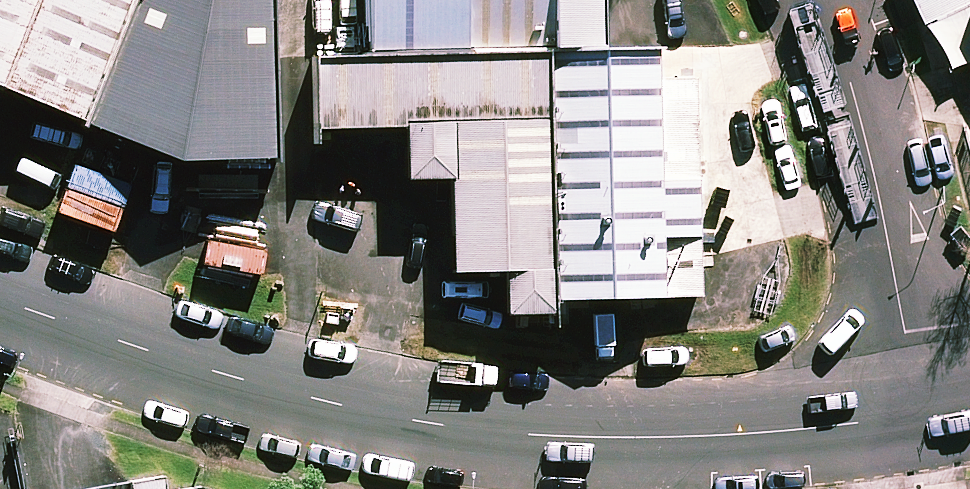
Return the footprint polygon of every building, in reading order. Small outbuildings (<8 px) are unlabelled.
[(84,102),(128,0),(0,0),(0,67),(84,102)] [(84,102),(176,144),(276,137),(278,0),(128,0),(84,102)] [(367,32),(594,27),(594,0),(366,0),(367,32)] [(658,26),(594,27),(547,28),(548,98),(552,282),(663,280),(658,26)] [(548,98),(547,28),(367,32),(321,33),(322,102),(451,100),(548,98)] [(552,282),(548,98),(451,100),(454,252),(504,251),(505,293),(552,292),(552,282)]
